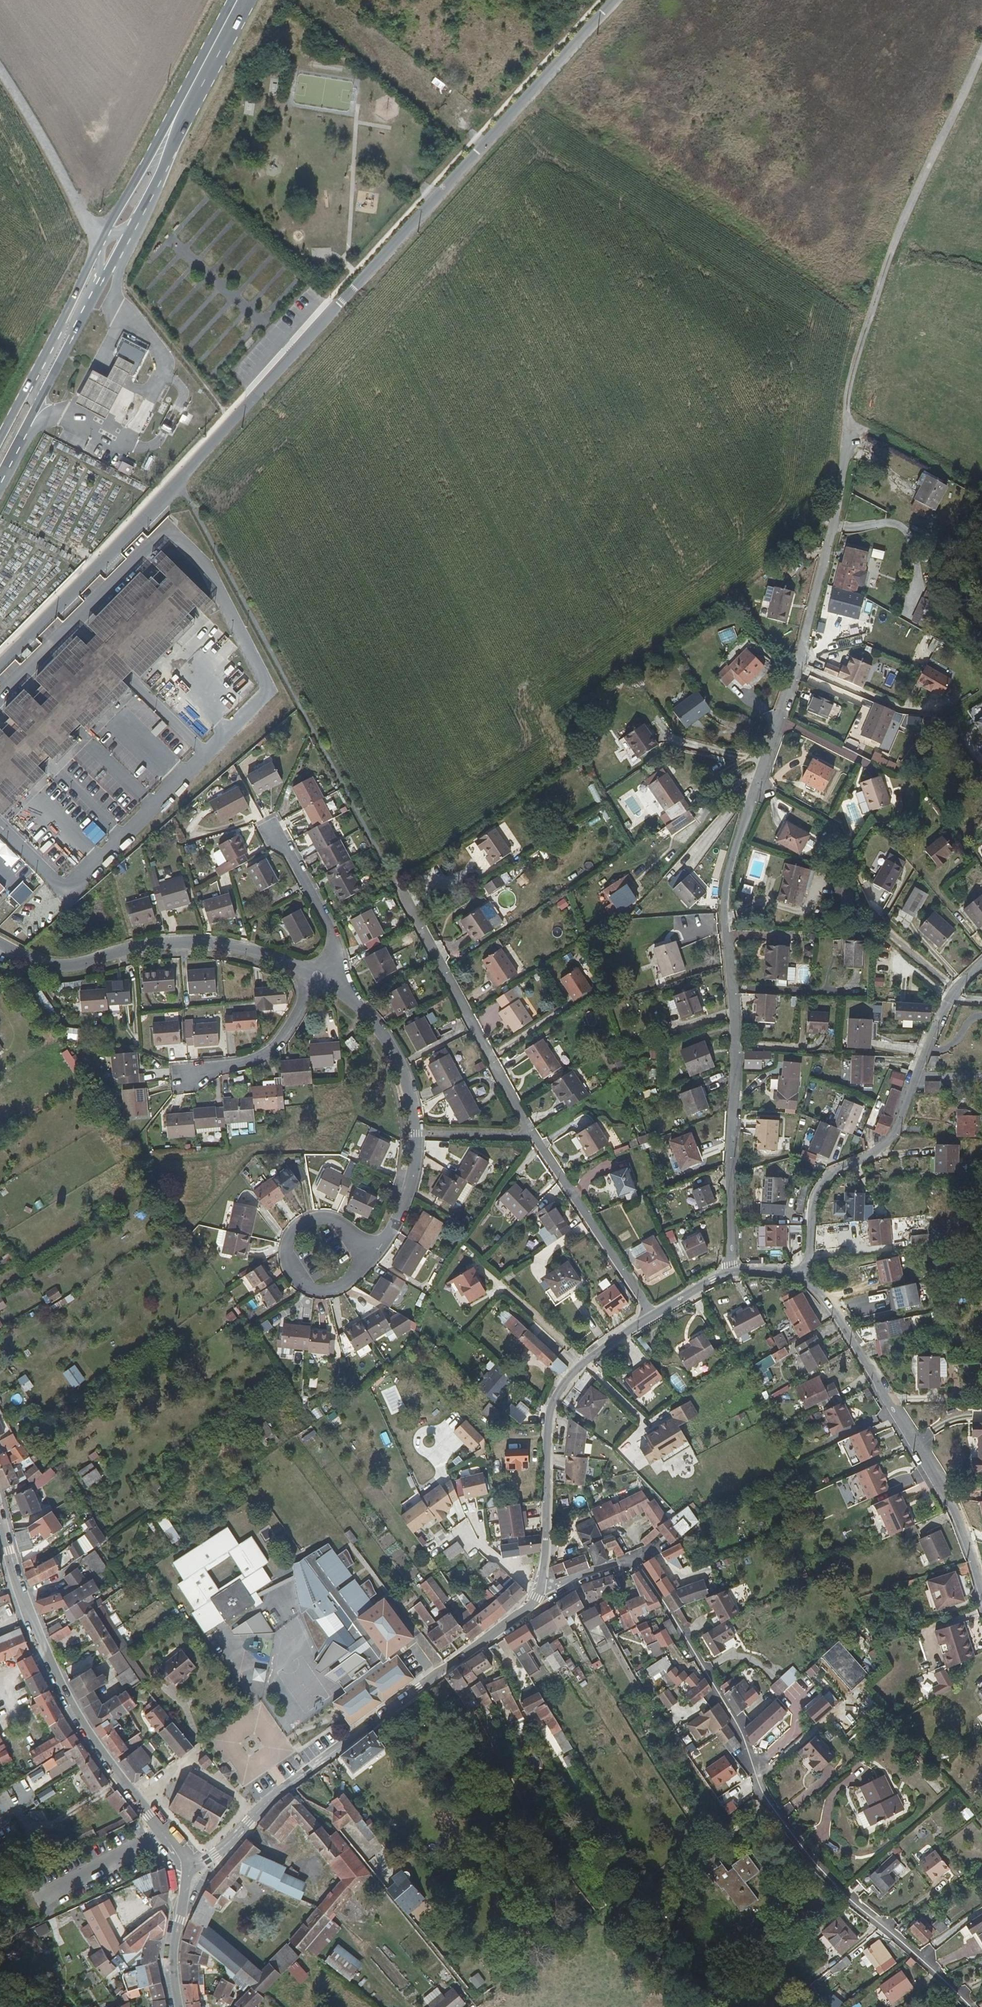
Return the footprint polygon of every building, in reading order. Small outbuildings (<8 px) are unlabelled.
[(308,283),(303,288),(317,301),(322,296),(308,283)] [(114,366),(129,374),(134,376),(147,352),(124,340),(117,353),(120,355),(114,366)] [(93,371),(88,381),(76,403),(80,405),(106,418),(129,374),(114,366),(108,378),(97,372),(93,371)] [(118,470),(129,475),(133,466),(122,461),(118,470)] [(922,487),(915,500),(934,510),(946,487),(922,474),(917,484),(922,487)] [(981,511),(981,500),(978,498),(970,514),(979,519),(981,511)] [(915,500),(912,506),(931,516),(934,510),(915,500)] [(931,516),(912,506),(910,511),(928,521),(931,516)] [(840,565),(835,587),(855,593),(861,571),(863,571),(867,553),(847,548),(842,566),(840,565)] [(96,634),(134,673),(145,661),(140,656),(160,635),(166,641),(180,627),(184,631),(195,620),(187,612),(194,605),(199,610),(210,599),(167,557),(156,567),(167,578),(160,585),(152,577),(141,588),(137,584),(124,598),(121,595),(100,617),(106,624),(96,634)] [(855,593),(835,587),(828,612),(846,616),(848,608),(866,613),(867,608),(873,609),(874,604),(855,593)] [(794,593),(776,588),(767,618),(786,623),(794,593)] [(921,592),(919,597),(934,604),(936,598),(921,592)] [(934,604),(919,597),(910,617),(925,623),(934,604)] [(722,643),(735,639),(732,629),(719,633),(722,643)] [(830,637),(821,638),(823,650),(849,646),(848,638),(841,639),(840,631),(829,633),(830,637)] [(939,643),(933,639),(927,650),(933,654),(939,643)] [(2,817),(13,806),(8,800),(29,779),(34,785),(45,774),(40,768),(50,758),(53,761),(63,750),(66,753),(77,742),(71,736),(82,726),(84,729),(95,718),(92,715),(113,694),(119,699),(129,688),(81,641),(71,652),(73,654),(52,675),(47,670),(36,681),(42,686),(31,697),(29,694),(18,705),(15,702),(5,713),(10,718),(0,729),(0,814),(2,817)] [(29,652),(26,648),(20,654),(24,658),(29,652)] [(725,669),(735,679),(738,677),(746,684),(764,666),(748,650),(730,668),(728,666),(725,669)] [(872,666),(851,657),(847,667),(846,671),(841,669),(827,663),(824,671),(838,677),(862,688),(872,666)] [(151,667),(145,661),(134,673),(140,678),(151,667)] [(881,685),(892,689),(898,671),(888,667),(881,685)] [(925,667),(924,670),(916,683),(923,687),(922,688),(930,692),(931,691),(942,697),(950,681),(925,667)] [(738,677),(735,679),(743,687),(746,684),(738,677)] [(725,688),(715,678),(712,682),(721,692),(725,688)] [(641,688),(635,682),(624,693),(630,699),(641,688)] [(697,720),(711,710),(698,692),(673,711),(684,726),(696,717),(697,720)] [(803,709),(807,711),(814,695),(810,694),(803,709)] [(814,695),(807,711),(828,720),(835,704),(814,695)] [(894,712),(874,703),(861,735),(881,744),(894,712)] [(686,728),(697,720),(696,717),(684,726),(686,728)] [(156,739),(169,730),(163,720),(150,728),(156,739)] [(644,726),(624,739),(639,758),(658,745),(644,726)] [(833,771),(813,760),(802,780),(822,791),(833,771)] [(282,780),(272,762),(247,776),(257,795),(282,780)] [(676,820),(691,810),(666,774),(648,787),(672,822),(676,820)] [(869,811),(890,804),(881,776),(860,784),(869,811)] [(303,809),(324,798),(313,778),(292,788),(303,809)] [(248,807),(238,787),(209,803),(220,823),(248,807)] [(333,814),(324,798),(303,809),(312,826),(333,814)] [(680,826),(676,820),(672,822),(658,832),(664,839),(680,826)] [(318,852),(338,841),(327,821),(307,832),(318,852)] [(774,839),(779,841),(788,824),(784,822),(774,839)] [(95,844),(105,833),(96,824),(86,835),(95,844)] [(788,824),(779,841),(799,852),(808,836),(788,824)] [(33,829),(26,834),(36,848),(49,839),(43,830),(37,835),(33,829)] [(495,829),(476,842),(482,851),(485,849),(489,855),(486,858),(492,866),(510,853),(495,829)] [(218,846),(231,870),(248,861),(245,854),(248,852),(238,835),(218,846)] [(921,854),(932,868),(940,863),(938,861),(943,857),(954,848),(943,835),(921,854)] [(0,839),(0,929),(25,943),(64,906),(0,839)] [(347,862),(351,860),(341,840),(338,841),(318,852),(328,872),(347,862)] [(59,850),(59,849),(46,856),(52,868),(74,856),(68,845),(59,850)] [(279,882),(266,859),(247,869),(259,892),(279,882)] [(889,893),(903,869),(887,860),(873,884),(889,893)] [(328,872),(325,873),(340,901),(362,891),(347,862),(328,872)] [(940,863),(932,868),(934,870),(942,864),(940,862),(940,863)] [(801,905),(805,887),(799,885),(803,868),(785,863),(782,877),(788,879),(783,901),(801,905)] [(799,885),(805,887),(810,870),(803,868),(799,885)] [(706,894),(684,870),(668,884),(690,908),(706,894)] [(857,902),(848,875),(835,878),(839,904),(857,902)] [(183,876),(152,885),(156,901),(163,899),(164,903),(166,910),(191,903),(183,876)] [(505,884),(500,876),(484,887),(490,895),(505,884)] [(624,877),(621,879),(635,898),(637,896),(624,877)] [(635,898),(621,879),(605,891),(614,905),(610,909),(611,911),(614,909),(617,914),(625,908),(627,910),(631,907),(630,905),(639,899),(637,896),(635,898)] [(750,896),(752,889),(742,886),(740,893),(750,896)] [(928,895),(916,887),(903,910),(915,918),(928,895)] [(235,916),(229,894),(203,902),(209,923),(235,916)] [(964,910),(980,928),(981,926),(981,895),(964,910)] [(152,917),(146,897),(125,904),(130,923),(152,917)] [(487,904),(463,920),(469,929),(466,930),(474,942),(495,928),(488,919),(495,915),(487,904)] [(314,934),(301,910),(282,920),(296,944),(314,934)] [(367,949),(380,942),(378,937),(384,934),(371,910),(351,920),(367,949)] [(954,930),(934,913),(920,929),(940,946),(954,930)] [(469,929),(463,920),(460,921),(466,930),(469,929)] [(888,950),(893,944),(885,937),(881,944),(888,950)] [(865,941),(846,940),(845,967),(865,968),(865,941)] [(685,970),(675,942),(654,949),(663,978),(685,970)] [(795,981),(795,973),(797,971),(797,970),(797,967),(796,965),(788,965),(789,947),(767,945),(764,979),(795,981)] [(396,970),(384,948),(364,958),(377,981),(396,970)] [(492,975),(488,978),(496,988),(517,974),(501,949),(483,961),(489,970),(492,975)] [(592,989),(578,968),(562,980),(576,1001),(592,989)] [(175,991),(174,969),(143,972),(145,993),(175,991)] [(216,991),(215,969),(188,971),(189,993),(216,991)] [(873,988),(884,987),(883,978),(873,978),(873,988)] [(105,981),(106,989),(107,1006),(131,1004),(129,979),(105,981)] [(417,1006),(405,984),(388,994),(399,1016),(417,1006)] [(286,986),(255,988),(257,1011),(273,1010),(273,1005),(287,1004),(286,986)] [(699,995),(697,988),(675,995),(683,1019),(702,1012),(697,996),(699,995)] [(82,1011),(107,1010),(107,1006),(106,989),(81,991),(82,1011)] [(532,1020),(512,989),(497,1000),(503,1009),(498,1013),(505,1022),(506,1021),(509,1024),(514,1032),(532,1020)] [(41,991),(34,996),(46,1015),(53,1010),(41,991)] [(776,1023),(778,996),(756,994),(755,1004),(758,1005),(757,1012),(757,1022),(776,1023)] [(895,1018),(930,1020),(932,1006),(897,1003),(895,1018)] [(225,1017),(226,1031),(258,1028),(257,1012),(233,1014),(233,1016),(225,1017)] [(808,1012),(807,1031),(819,1032),(828,1032),(828,1012),(808,1012)] [(437,1040),(424,1017),(404,1027),(418,1051),(437,1040)] [(872,1020),(850,1018),(848,1047),(871,1048),(872,1020)] [(180,1043),(178,1021),(153,1023),(155,1045),(180,1043)] [(185,1030),(187,1045),(195,1045),(195,1047),(219,1045),(217,1022),(193,1024),(194,1029),(185,1030)] [(67,1040),(77,1041),(77,1030),(68,1029),(67,1040)] [(235,1051),(235,1033),(227,1034),(227,1051),(235,1051)] [(359,1045),(352,1037),(345,1042),(352,1051),(359,1045)] [(537,1064),(546,1077),(561,1067),(543,1040),(525,1051),(534,1065),(537,1064)] [(310,1058),(311,1067),(334,1065),(334,1059),(341,1059),(339,1042),(309,1045),(310,1058)] [(705,1044),(682,1052),(691,1074),(714,1065),(705,1044)] [(80,1068),(68,1050),(61,1054),(73,1072),(80,1068)] [(760,1062),(760,1052),(746,1051),(745,1062),(760,1062)] [(117,1077),(118,1084),(145,1082),(144,1074),(138,1073),(137,1052),(111,1053),(113,1078),(117,1077)] [(429,1065),(443,1092),(463,1081),(449,1055),(429,1065)] [(872,1084),(873,1056),(853,1056),(852,1083),(872,1084)] [(939,1056),(932,1056),(927,1068),(938,1068),(939,1056)] [(312,1082),(311,1067),(310,1058),(280,1061),(281,1076),(282,1085),(312,1083),(312,1082)] [(474,1074),(485,1069),(482,1062),(471,1068),(474,1074)] [(543,1079),(546,1077),(537,1064),(534,1065),(543,1079)] [(784,1077),(797,1077),(797,1064),(784,1064),(784,1077)] [(578,1066),(550,1085),(562,1102),(564,1100),(569,1108),(580,1101),(589,1096),(576,1076),(583,1072),(578,1066)] [(890,1072),(889,1084),(902,1086),(903,1073),(890,1072)] [(214,1080),(217,1090),(229,1086),(226,1076),(214,1080)] [(284,1107),(282,1085),(281,1076),(274,1077),(274,1080),(275,1086),(263,1087),(253,1088),(253,1097),(254,1109),(284,1107)] [(778,1107),(796,1109),(799,1078),(781,1077),(778,1107)] [(481,1113),(463,1081),(443,1092),(459,1123),(481,1113)] [(928,1082),(928,1094),(941,1094),(941,1082),(928,1082)] [(708,1106),(701,1087),(681,1095),(688,1114),(708,1106)] [(147,1115),(145,1088),(123,1091),(126,1117),(147,1115)] [(656,1089),(643,1092),(645,1098),(657,1095),(656,1089)] [(875,1132),(886,1136),(892,1123),(893,1119),(903,1092),(894,1089),(884,1116),(882,1115),(875,1132)] [(255,1121),(254,1109),(253,1097),(223,1100),(224,1108),(225,1123),(255,1121)] [(840,1129),(852,1133),(863,1107),(846,1099),(834,1126),(840,1129)] [(225,1127),(225,1123),(224,1108),(216,1109),(216,1106),(193,1108),(193,1114),(195,1129),(220,1128),(225,1127)] [(967,1117),(967,1111),(959,1111),(959,1135),(979,1136),(980,1117),(967,1117)] [(570,1123),(577,1134),(593,1124),(587,1113),(570,1123)] [(168,1137),(195,1136),(195,1133),(195,1129),(193,1114),(166,1115),(168,1137)] [(756,1118),(756,1133),(758,1133),(758,1135),(758,1147),(777,1148),(778,1119),(756,1118)] [(834,1126),(821,1121),(810,1150),(829,1157),(840,1129),(834,1126)] [(609,1143),(596,1123),(577,1135),(590,1156),(609,1143)] [(647,1136),(649,1142),(656,1139),(654,1132),(647,1135),(647,1136)] [(390,1144),(370,1135),(359,1157),(379,1166),(390,1144)] [(700,1159),(690,1135),(671,1142),(672,1144),(666,1146),(670,1156),(675,1154),(681,1167),(700,1159)] [(957,1171),(958,1145),(938,1145),(938,1159),(923,1159),(924,1171),(957,1171)] [(467,1182),(474,1186),(488,1162),(470,1151),(455,1174),(467,1182)] [(817,1175),(824,1167),(815,1164),(812,1173),(817,1175)] [(287,1167),(271,1179),(284,1196),(300,1184),(287,1167)] [(339,1192),(346,1195),(353,1181),(328,1169),(317,1189),(336,1198),(339,1192)] [(635,1189),(627,1169),(612,1175),(619,1195),(635,1189)] [(455,1174),(454,1173),(451,1179),(443,1174),(431,1193),(452,1206),(467,1182),(455,1174)] [(764,1188),(763,1204),(779,1205),(780,1198),(784,1198),(785,1188),(783,1188),(784,1179),(766,1178),(766,1188),(764,1188)] [(271,1179),(253,1192),(266,1209),(284,1196),(271,1179)] [(520,1221),(538,1202),(530,1194),(528,1197),(523,1192),(515,1184),(500,1200),(520,1221)] [(714,1201),(708,1185),(693,1191),(700,1207),(714,1201)] [(378,1198),(356,1187),(347,1208),(369,1218),(378,1198)] [(803,1212),(808,1189),(800,1188),(796,1211),(803,1212)] [(846,1213),(846,1222),(868,1220),(874,1219),(874,1206),(863,1206),(864,1193),(846,1193),(846,1202),(836,1202),(836,1213),(846,1213)] [(555,1241),(570,1231),(562,1218),(557,1210),(552,1203),(537,1213),(545,1226),(540,1230),(540,1234),(548,1246),(555,1241)] [(229,1232),(250,1237),(257,1209),(235,1204),(229,1232)] [(557,1210),(562,1218),(565,1215),(560,1208),(557,1210)] [(424,1211),(408,1238),(426,1250),(428,1251),(444,1224),(424,1211)] [(893,1244),(890,1218),(874,1219),(868,1220),(871,1246),(893,1244)] [(786,1246),(787,1224),(766,1224),(765,1245),(786,1246)] [(229,1232),(219,1230),(216,1242),(219,1246),(223,1247),(222,1254),(246,1259),(250,1237),(229,1232)] [(672,1230),(663,1233),(668,1243),(676,1240),(672,1230)] [(707,1249),(700,1235),(683,1243),(690,1257),(707,1249)] [(941,1245),(942,1237),(933,1236),(932,1244),(941,1245)] [(426,1250),(408,1238),(392,1266),(410,1276),(426,1250)] [(653,1238),(643,1244),(647,1251),(636,1257),(647,1276),(668,1264),(653,1238)] [(647,1251),(643,1244),(632,1250),(636,1257),(647,1251)] [(11,1252),(2,1257),(3,1259),(0,1261),(0,1262),(3,1266),(15,1259),(11,1252)] [(903,1281),(899,1257),(877,1261),(882,1286),(903,1281)] [(579,1281),(567,1264),(546,1278),(558,1295),(579,1281)] [(262,1292),(274,1284),(262,1265),(245,1276),(253,1287),(257,1285),(262,1292)] [(473,1267),(470,1268),(475,1277),(478,1275),(473,1267)] [(475,1277),(470,1268),(452,1279),(459,1290),(462,1288),(466,1294),(464,1295),(469,1302),(485,1292),(482,1287),(484,1285),(478,1275),(475,1277)] [(381,1277),(369,1296),(390,1308),(405,1282),(388,1272),(385,1278),(381,1277)] [(283,1297),(274,1284),(262,1292),(261,1293),(270,1306),(283,1297)] [(616,1312),(621,1308),(628,1303),(615,1285),(596,1297),(610,1316),(616,1312)] [(914,1285),(890,1291),(896,1311),(919,1305),(914,1285)] [(55,1289),(43,1298),(49,1306),(61,1297),(55,1289)] [(233,1297),(237,1305),(249,1298),(245,1290),(233,1297)] [(800,1337),(821,1325),(803,1295),(797,1299),(794,1295),(792,1292),(781,1298),(787,1308),(784,1310),(800,1337)] [(871,1297),(872,1303),(887,1300),(886,1294),(871,1297)] [(67,1303),(64,1298),(48,1308),(52,1313),(67,1303)] [(495,1317),(504,1308),(497,1303),(489,1312),(495,1317)] [(765,1323),(755,1305),(743,1311),(739,1313),(737,1311),(727,1317),(738,1337),(765,1323)] [(558,1375),(567,1366),(566,1365),(555,1355),(504,1308),(495,1317),(558,1375)] [(380,1309),(361,1321),(373,1341),(392,1330),(396,1337),(410,1328),(410,1321),(398,1313),(387,1320),(385,1318),(380,1309)] [(395,1312),(385,1318),(387,1320),(398,1313),(395,1312)] [(255,1326),(261,1337),(274,1330),(267,1319),(255,1326)] [(899,1319),(876,1324),(879,1340),(896,1337),(902,1336),(899,1319)] [(373,1341),(361,1321),(343,1331),(356,1351),(373,1341)] [(816,1330),(821,1340),(835,1332),(829,1323),(816,1330)] [(309,1350),(311,1330),(312,1327),(283,1324),(281,1347),(309,1350)] [(309,1350),(309,1352),(328,1354),(330,1332),(311,1330),(309,1350)] [(704,1333),(690,1341),(693,1346),(679,1356),(687,1369),(714,1352),(704,1333)] [(796,1351),(808,1373),(827,1363),(821,1352),(817,1345),(820,1343),(815,1336),(794,1348),(796,1351)] [(770,1346),(776,1343),(772,1337),(767,1340),(770,1346)] [(781,1348),(791,1343),(787,1337),(778,1343),(781,1348)] [(896,1337),(879,1340),(882,1355),(900,1352),(896,1337)] [(776,1363),(796,1351),(794,1348),(791,1343),(781,1348),(779,1350),(771,1354),(775,1361),(776,1363)] [(771,1354),(760,1361),(764,1367),(775,1361),(771,1354)] [(940,1387),(940,1376),(939,1358),(939,1356),(918,1356),(919,1388),(940,1387)] [(16,1361),(13,1357),(4,1363),(7,1367),(16,1361)] [(650,1387),(663,1378),(649,1360),(637,1370),(638,1371),(634,1374),(627,1380),(640,1398),(651,1389),(650,1387)] [(495,1403),(502,1394),(500,1393),(511,1377),(497,1364),(490,1372),(487,1373),(484,1376),(484,1379),(477,1387),(495,1403)] [(13,1366),(9,1369),(20,1384),(25,1393),(30,1390),(23,1379),(13,1366)] [(76,1366),(63,1373),(72,1390),(85,1382),(76,1366)] [(808,1381),(822,1408),(841,1398),(832,1381),(825,1385),(819,1376),(808,1381)] [(502,1394),(513,1379),(511,1377),(500,1393),(502,1394)] [(607,1398),(592,1387),(577,1408),(592,1419),(607,1398)] [(872,1393),(868,1387),(863,1389),(867,1396),(872,1393)] [(853,1421),(841,1400),(822,1410),(829,1422),(834,1431),(853,1421)] [(679,1426),(699,1415),(690,1401),(671,1411),(674,1417),(668,1421),(668,1420),(658,1425),(659,1427),(646,1434),(649,1439),(638,1445),(648,1462),(659,1456),(662,1461),(690,1447),(688,1442),(679,1426)] [(506,1412),(521,1425),(527,1418),(512,1405),(506,1412)] [(503,1414),(494,1407),(486,1416),(495,1424),(503,1414)] [(4,1433),(3,1431),(10,1429),(0,1411),(0,1435),(4,1433)] [(565,1456),(568,1457),(584,1458),(587,1430),(569,1417),(565,1456)] [(484,1438),(467,1420),(455,1431),(472,1449),(484,1438)] [(274,1433),(266,1422),(254,1430),(262,1442),(274,1433)] [(973,1473),(981,1473),(981,1422),(973,1422),(973,1437),(979,1437),(979,1458),(973,1458),(973,1473)] [(867,1428),(849,1437),(861,1461),(879,1452),(872,1439),(867,1428)] [(20,1445),(16,1441),(13,1434),(0,1441),(0,1442),(5,1453),(20,1445)] [(456,1436),(447,1441),(452,1451),(461,1447),(456,1436)] [(872,1439),(879,1452),(882,1451),(875,1437),(872,1439)] [(273,1442),(270,1438),(263,1444),(266,1447),(273,1442)] [(21,1461),(29,1457),(20,1445),(5,1453),(7,1457),(13,1454),(19,1463),(21,1461)] [(101,1454),(98,1450),(87,1458),(90,1462),(101,1454)] [(525,1450),(505,1451),(508,1469),(527,1467),(525,1450)] [(10,1463),(7,1457),(5,1453),(0,1455),(0,1468),(10,1463)] [(33,1463),(30,1458),(29,1457),(21,1461),(24,1467),(33,1463)] [(568,1457),(564,1484),(583,1485),(587,1458),(584,1458),(568,1457)] [(0,1468),(0,1480),(21,1469),(22,1468),(20,1464),(16,1466),(17,1467),(12,1469),(10,1463),(0,1468)] [(876,1463),(846,1477),(857,1502),(885,1489),(878,1474),(881,1473),(876,1463)] [(31,1484),(43,1474),(35,1464),(23,1473),(26,1475),(25,1476),(31,1484)] [(90,1472),(86,1466),(77,1472),(87,1487),(102,1477),(96,1468),(90,1472)] [(23,1473),(21,1469),(0,1480),(0,1485),(3,1491),(20,1482),(18,1479),(25,1476),(26,1475),(23,1473)] [(473,1470),(460,1472),(461,1479),(474,1476),(473,1470)] [(48,1481),(43,1474),(31,1484),(30,1485),(32,1489),(16,1496),(24,1516),(40,1510),(34,1493),(48,1481)] [(487,1493),(483,1474),(460,1479),(464,1499),(487,1493)] [(457,1499),(449,1482),(442,1487),(447,1495),(449,1499),(451,1503),(457,1499)] [(420,1499),(422,1501),(434,1517),(438,1523),(446,1517),(443,1513),(452,1507),(451,1503),(449,1499),(447,1495),(442,1487),(440,1485),(420,1499)] [(683,1501),(676,1487),(668,1492),(676,1505),(683,1501)] [(603,1494),(601,1490),(590,1496),(594,1504),(603,1499),(601,1495),(603,1494)] [(656,1527),(668,1520),(654,1501),(651,1503),(641,1492),(613,1505),(620,1522),(621,1523),(645,1511),(656,1527)] [(903,1509),(908,1510),(900,1493),(896,1494),(903,1509)] [(881,1514),(890,1536),(915,1524),(908,1510),(903,1509),(896,1494),(872,1505),(877,1515),(881,1514)] [(422,1501),(400,1517),(412,1532),(434,1517),(422,1501)] [(620,1522),(613,1505),(611,1501),(593,1509),(602,1530),(620,1522)] [(521,1511),(520,1503),(498,1506),(500,1523),(527,1519),(525,1509),(523,1508),(524,1510),(521,1511)] [(671,1544),(698,1522),(691,1510),(695,1506),(692,1503),(675,1516),(671,1519),(670,1519),(668,1520),(656,1527),(661,1533),(671,1544)] [(160,1507),(151,1512),(174,1547),(182,1541),(160,1507)] [(90,1531),(97,1526),(93,1518),(85,1523),(90,1531)] [(603,1540),(593,1518),(575,1526),(585,1547),(588,1546),(603,1540)] [(528,1526),(527,1519),(500,1523),(502,1541),(518,1538),(524,1538),(523,1527),(528,1526)] [(623,1527),(621,1523),(620,1522),(602,1530),(605,1535),(623,1527)] [(77,1560),(93,1547),(105,1538),(97,1526),(90,1531),(69,1546),(77,1560)] [(646,1546),(661,1533),(656,1527),(641,1540),(646,1546)] [(15,1533),(23,1562),(30,1558),(35,1555),(28,1529),(15,1533)] [(256,1592),(271,1581),(261,1567),(268,1563),(267,1561),(251,1538),(238,1546),(226,1529),(173,1563),(184,1581),(178,1585),(192,1608),(189,1610),(202,1630),(212,1624),(209,1620),(219,1613),(222,1616),(227,1623),(254,1605),(256,1608),(263,1603),(256,1592)] [(57,1530),(49,1535),(53,1541),(62,1536),(57,1530)] [(168,1543),(160,1530),(154,1535),(162,1547),(168,1543)] [(349,1530),(345,1533),(352,1543),(356,1540),(349,1530)] [(951,1555),(940,1530),(920,1540),(932,1564),(951,1555)] [(53,1541),(49,1535),(45,1538),(49,1544),(53,1541)] [(540,1544),(541,1536),(531,1537),(532,1552),(540,1551),(540,1544)] [(616,1558),(624,1554),(613,1536),(603,1540),(588,1546),(596,1565),(608,1561),(605,1553),(613,1550),(616,1558)] [(519,1543),(520,1554),(532,1552),(531,1537),(524,1538),(518,1538),(519,1543)] [(448,1559),(463,1549),(456,1539),(442,1548),(448,1559)] [(431,1542),(426,1548),(433,1553),(438,1548),(431,1542)] [(351,1644),(349,1646),(336,1657),(341,1663),(330,1671),(342,1688),(351,1682),(355,1687),(332,1702),(350,1726),(389,1697),(414,1678),(396,1654),(389,1660),(387,1656),(412,1638),(384,1600),(375,1607),(370,1599),(375,1594),(373,1591),(372,1588),(372,1585),(371,1581),(368,1579),(360,1586),(355,1580),(340,1590),(337,1593),(334,1588),(338,1586),(352,1576),(347,1568),(353,1564),(349,1558),(349,1553),(346,1549),(337,1554),(328,1543),(305,1559),(300,1562),(297,1563),(294,1564),(294,1575),(295,1577),(295,1580),(296,1589),(299,1605),(302,1614),(306,1611),(313,1621),(317,1620),(322,1618),(326,1616),(327,1615),(335,1610),(333,1608),(337,1606),(350,1623),(345,1632),(349,1638),(348,1640),(351,1644)] [(502,1546),(503,1557),(520,1554),(519,1543),(502,1546)] [(680,1543),(673,1547),(662,1553),(667,1560),(677,1567),(681,1565),(677,1556),(685,1551),(680,1543)] [(62,1570),(77,1560),(69,1546),(53,1557),(35,1567),(42,1581),(62,1570)] [(107,1568),(95,1549),(83,1558),(95,1577),(107,1568)] [(489,1562),(479,1552),(470,1559),(463,1565),(469,1571),(473,1568),(470,1564),(476,1560),(482,1569),(489,1562)] [(566,1570),(568,1576),(590,1568),(584,1554),(563,1562),(566,1570)] [(667,1576),(655,1557),(644,1564),(657,1582),(667,1576)] [(23,1562),(26,1572),(34,1567),(30,1558),(23,1562)] [(496,1563),(489,1562),(482,1569),(480,1571),(487,1578),(489,1576),(497,1569),(499,1566),(496,1563)] [(563,1562),(552,1567),(555,1574),(566,1570),(563,1562)] [(964,1574),(970,1572),(967,1562),(959,1565),(963,1574),(964,1574)] [(798,1568),(803,1581),(808,1578),(803,1566),(798,1568)] [(31,1586),(42,1581),(35,1567),(34,1567),(26,1572),(31,1586)] [(552,1567),(549,1568),(548,1579),(554,1581),(557,1580),(555,1574),(552,1567)] [(81,1600),(86,1597),(95,1591),(100,1588),(103,1593),(116,1582),(107,1568),(95,1577),(88,1583),(77,1568),(65,1577),(74,1590),(81,1600)] [(639,1571),(633,1574),(631,1575),(635,1584),(641,1595),(650,1611),(661,1606),(652,1591),(639,1571)] [(941,1571),(900,1584),(902,1588),(942,1575),(941,1571)] [(955,1573),(930,1581),(939,1610),(964,1602),(955,1573)] [(448,1574),(444,1576),(451,1586),(454,1583),(448,1574)] [(619,1589),(613,1575),(593,1582),(598,1595),(602,1594),(619,1589)] [(667,1576),(657,1582),(656,1583),(664,1596),(676,1590),(667,1576)] [(295,1577),(258,1595),(260,1598),(295,1580),(295,1577)] [(506,1591),(515,1603),(526,1592),(512,1579),(502,1587),(500,1584),(496,1589),(501,1594),(506,1591)] [(710,1597),(704,1579),(693,1583),(676,1590),(685,1605),(705,1599),(710,1597)] [(436,1623),(450,1642),(464,1632),(461,1628),(443,1604),(429,1585),(426,1581),(420,1585),(444,1617),(436,1623)] [(434,1581),(429,1585),(443,1604),(449,1600),(434,1581)] [(598,1595),(593,1582),(581,1585),(589,1604),(596,1601),(596,1600),(595,1596),(598,1595)] [(489,1591),(496,1599),(501,1594),(496,1589),(494,1586),(489,1591)] [(69,1608),(81,1600),(74,1590),(70,1593),(67,1588),(59,1591),(60,1593),(66,1607),(68,1610),(70,1610),(69,1608)] [(474,1618),(483,1630),(498,1619),(506,1611),(496,1599),(489,1591),(488,1590),(482,1595),(487,1600),(490,1598),(493,1602),(479,1614),(471,1602),(466,1606),(474,1618)] [(685,1605),(676,1590),(664,1596),(674,1611),(685,1605)] [(456,1594),(466,1606),(471,1602),(460,1591),(456,1594)] [(496,1599),(506,1611),(515,1603),(506,1591),(501,1594),(496,1599)] [(571,1616),(576,1612),(584,1607),(576,1591),(558,1602),(558,1604),(570,1625),(575,1622),(571,1616)] [(66,1607),(60,1593),(36,1601),(42,1614),(66,1607)] [(11,1601),(9,1594),(0,1598),(2,1603),(11,1601)] [(650,1611),(641,1595),(633,1598),(643,1614),(650,1611)] [(724,1621),(740,1612),(729,1595),(710,1597),(705,1599),(711,1609),(713,1608),(722,1623),(724,1621)] [(79,1618),(93,1609),(86,1597),(81,1600),(69,1608),(70,1610),(77,1619),(79,1618)] [(625,1602),(623,1598),(613,1603),(615,1609),(618,1607),(626,1604),(625,1602)] [(643,1614),(633,1598),(625,1602),(626,1604),(636,1624),(637,1626),(640,1625),(636,1617),(643,1614)] [(595,1606),(604,1622),(615,1615),(607,1600),(595,1606)] [(439,1650),(450,1642),(436,1623),(421,1602),(414,1607),(432,1631),(428,1635),(439,1650)] [(570,1625),(558,1604),(549,1610),(549,1611),(559,1628),(560,1628),(562,1631),(564,1630),(567,1635),(568,1635),(574,1632),(570,1625)] [(623,1631),(636,1624),(626,1604),(618,1607),(623,1615),(625,1620),(619,1623),(623,1631)] [(95,1642),(116,1629),(101,1606),(94,1609),(93,1609),(79,1618),(95,1642)] [(607,1639),(613,1636),(604,1622),(595,1606),(581,1613),(589,1630),(599,1625),(607,1639)] [(559,1628),(549,1611),(531,1622),(542,1639),(559,1628)] [(209,1620),(212,1624),(222,1616),(219,1613),(209,1620)] [(260,1613),(232,1631),(236,1636),(274,1634),(260,1613)] [(619,1617),(617,1619),(619,1623),(625,1620),(623,1615),(619,1617)] [(464,1632),(470,1640),(483,1630),(474,1618),(461,1628),(464,1632)] [(676,1631),(669,1619),(663,1622),(670,1635),(676,1631)] [(724,1621),(722,1623),(714,1627),(715,1629),(704,1636),(715,1654),(725,1649),(721,1643),(733,1635),(724,1621)] [(590,1648),(575,1622),(570,1625),(574,1632),(584,1651),(590,1648)] [(647,1622),(640,1625),(637,1626),(650,1650),(652,1649),(655,1658),(664,1652),(659,1642),(647,1622)] [(48,1630),(50,1637),(61,1630),(63,1628),(59,1623),(48,1630)] [(935,1632),(948,1668),(974,1655),(963,1623),(935,1632)] [(533,1637),(526,1625),(505,1638),(505,1639),(530,1678),(539,1672),(528,1654),(533,1651),(526,1641),(533,1637)] [(6,1642),(23,1635),(21,1629),(0,1638),(0,1645),(6,1642)] [(121,1653),(129,1648),(116,1629),(95,1642),(106,1659),(108,1658),(119,1651),(121,1653)] [(327,1643),(336,1657),(349,1646),(351,1644),(348,1640),(349,1638),(345,1632),(342,1629),(325,1641),(327,1643)] [(61,1630),(50,1637),(55,1643),(65,1637),(61,1630)] [(584,1651),(574,1632),(568,1635),(580,1653),(584,1651)] [(871,1643),(876,1641),(873,1634),(868,1637),(871,1643)] [(29,1648),(23,1635),(6,1642),(12,1657),(15,1656),(29,1648)] [(565,1650),(558,1639),(552,1642),(558,1650),(560,1654),(565,1650)] [(6,1642),(0,1645),(0,1662),(12,1657),(6,1642)] [(552,1642),(549,1644),(555,1652),(558,1650),(552,1642)] [(312,1660),(323,1667),(336,1657),(327,1643),(312,1660)] [(549,1644),(540,1647),(546,1657),(555,1652),(549,1644)] [(507,1661),(496,1645),(489,1649),(500,1665),(507,1661)] [(32,1656),(29,1648),(15,1656),(18,1663),(32,1656)] [(130,1667),(139,1681),(145,1676),(133,1658),(134,1656),(129,1648),(121,1653),(130,1667)] [(881,1657),(877,1648),(870,1652),(874,1661),(881,1657)] [(555,1652),(546,1657),(554,1671),(566,1664),(565,1662),(560,1654),(558,1650),(555,1652)] [(118,1675),(130,1667),(121,1653),(119,1651),(108,1658),(118,1675)] [(584,1651),(580,1653),(586,1664),(590,1661),(584,1651)] [(181,1652),(162,1667),(163,1668),(156,1674),(167,1687),(173,1681),(175,1683),(194,1667),(181,1652)] [(492,1666),(483,1653),(466,1663),(476,1676),(492,1666)] [(36,1664),(32,1656),(18,1663),(22,1672),(36,1664)] [(668,1673),(674,1667),(667,1656),(658,1662),(664,1669),(668,1673)] [(566,1664),(578,1682),(585,1677),(579,1667),(576,1668),(571,1659),(565,1662),(566,1664)] [(653,1677),(664,1669),(658,1662),(648,1669),(653,1677)] [(805,1671),(811,1678),(820,1669),(814,1662),(805,1671)] [(476,1676),(466,1663),(445,1677),(464,1704),(472,1699),(464,1687),(473,1681),(478,1678),(476,1676)] [(36,1664),(22,1672),(26,1680),(33,1676),(40,1672),(36,1664)] [(869,1675),(859,1664),(849,1674),(859,1685),(869,1675)] [(79,1666),(66,1674),(69,1682),(84,1673),(79,1666)] [(127,1691),(140,1682),(139,1681),(130,1667),(118,1675),(117,1676),(127,1691)] [(259,1681),(261,1670),(248,1668),(247,1679),(259,1681)] [(677,1668),(669,1675),(674,1681),(682,1674),(677,1668)] [(793,1673),(790,1669),(780,1678),(789,1688),(802,1676),(796,1670),(793,1673)] [(33,1676),(26,1680),(35,1699),(50,1691),(40,1672),(33,1676)] [(69,1682),(79,1699),(94,1690),(84,1673),(69,1682)] [(685,1683),(697,1684),(697,1673),(686,1673),(685,1683)] [(512,1694),(505,1677),(488,1684),(495,1702),(505,1698),(524,1734),(530,1730),(512,1694)] [(928,1678),(918,1682),(925,1697),(934,1694),(928,1678)] [(711,1689),(706,1679),(687,1695),(694,1704),(711,1689)] [(725,1694),(738,1715),(759,1697),(752,1689),(749,1691),(742,1680),(737,1686),(733,1679),(722,1686),(726,1693),(725,1694)] [(480,1682),(476,1685),(471,1688),(478,1699),(488,1693),(480,1682)] [(668,1688),(659,1693),(668,1707),(677,1702),(668,1688)] [(89,1720),(95,1729),(109,1720),(112,1724),(117,1721),(128,1712),(117,1696),(102,1705),(94,1690),(79,1699),(89,1720)] [(50,1691),(35,1699),(37,1703),(53,1696),(50,1691)] [(137,1706),(127,1691),(117,1696),(128,1712),(137,1706)] [(561,1729),(539,1692),(522,1701),(527,1713),(536,1709),(542,1719),(544,1718),(554,1734),(561,1729)] [(484,1707),(492,1702),(488,1693),(478,1699),(484,1707)] [(53,1696),(37,1703),(32,1706),(36,1715),(38,1714),(43,1724),(49,1721),(51,1724),(64,1717),(53,1696)] [(788,1712),(776,1699),(745,1727),(751,1745),(788,1712)] [(833,1709),(824,1699),(807,1714),(816,1724),(833,1709)] [(723,1708),(720,1703),(690,1725),(700,1737),(707,1732),(706,1730),(710,1726),(717,1735),(725,1744),(735,1735),(727,1725),(731,1721),(723,1708)] [(144,1715),(159,1733),(172,1722),(158,1704),(144,1715)] [(49,1721),(43,1724),(45,1728),(49,1725),(56,1737),(39,1747),(46,1760),(65,1749),(62,1743),(75,1734),(64,1717),(51,1724),(49,1721)] [(95,1729),(117,1758),(129,1750),(125,1744),(118,1733),(119,1732),(118,1729),(116,1730),(114,1727),(112,1724),(109,1720),(95,1729)] [(173,1753),(178,1758),(193,1747),(172,1722),(159,1733),(174,1751),(173,1753)] [(385,1748),(373,1730),(340,1755),(352,1773),(385,1748)] [(125,1744),(129,1750),(145,1737),(141,1731),(125,1744)] [(92,1760),(75,1734),(62,1743),(65,1749),(67,1751),(53,1760),(57,1766),(73,1756),(80,1768),(92,1760)] [(735,1735),(725,1744),(733,1754),(742,1746),(740,1742),(735,1735)] [(834,1756),(817,1736),(799,1752),(805,1758),(808,1756),(811,1760),(810,1762),(818,1771),(834,1756)] [(148,1741),(142,1745),(149,1754),(154,1750),(155,1750),(148,1741)] [(4,1765),(13,1760),(5,1744),(0,1746),(0,1757),(4,1765)] [(46,1760),(39,1747),(30,1753),(37,1765),(46,1760)] [(120,1762),(135,1783),(148,1773),(149,1771),(151,1770),(146,1764),(151,1760),(140,1747),(130,1756),(120,1762)] [(572,1753),(571,1754),(565,1757),(563,1758),(568,1767),(577,1762),(572,1753)] [(213,1763),(208,1756),(200,1763),(206,1770),(213,1763)] [(738,1773),(727,1756),(706,1770),(718,1787),(738,1773)] [(57,1766),(53,1760),(44,1765),(47,1771),(57,1766)] [(218,1769),(227,1779),(230,1776),(231,1772),(226,1766),(222,1767),(218,1769)] [(148,1773),(151,1777),(159,1772),(155,1767),(151,1770),(149,1771),(148,1773)] [(233,1797),(188,1773),(168,1808),(213,1834),(233,1797)] [(884,1776),(861,1787),(871,1807),(864,1810),(872,1826),(904,1809),(897,1795),(894,1796),(884,1776)] [(741,1791),(737,1785),(726,1793),(730,1800),(741,1791)] [(138,1819),(116,1791),(108,1798),(124,1819),(106,1829),(109,1834),(110,1833),(127,1825),(131,1822),(138,1819)] [(276,1805),(260,1824),(273,1834),(290,1815),(298,1824),(313,1841),(312,1843),(327,1860),(342,1880),(319,1908),(332,1920),(371,1875),(336,1832),(331,1836),(290,1794),(276,1805)] [(331,1802),(333,1805),(338,1810),(349,1802),(342,1794),(331,1802)] [(564,1796),(556,1800),(565,1817),(572,1812),(564,1796)] [(338,1810),(335,1812),(345,1825),(352,1819),(354,1822),(357,1823),(362,1819),(349,1802),(338,1810)] [(960,1808),(965,1817),(973,1813),(968,1804),(960,1808)] [(333,1814),(332,1822),(339,1829),(345,1825),(335,1812),(333,1814)] [(290,1815),(273,1834),(283,1843),(298,1824),(290,1815)] [(366,1824),(371,1831),(375,1827),(370,1820),(366,1824)] [(94,1830),(88,1833),(91,1844),(97,1840),(95,1836),(96,1834),(94,1830)] [(76,1843),(79,1850),(82,1849),(91,1844),(88,1833),(78,1837),(79,1841),(76,1843)] [(247,1840),(228,1863),(242,1873),(248,1866),(258,1854),(260,1851),(247,1840)] [(74,1852),(72,1849),(63,1853),(65,1857),(74,1852)] [(931,1859),(924,1851),(920,1854),(927,1862),(931,1859)] [(248,1866),(242,1873),(243,1873),(277,1889),(284,1874),(287,1867),(258,1854),(248,1866)] [(722,1864),(719,1867),(714,1862),(715,1855),(700,1867),(701,1869),(701,1874),(707,1875),(714,1884),(716,1882),(722,1889),(723,1888),(741,1911),(758,1899),(746,1883),(760,1872),(747,1854),(732,1866),(734,1868),(728,1872),(722,1864)] [(210,1884),(192,1921),(205,1927),(207,1928),(207,1927),(215,1908),(224,1895),(230,1900),(236,1892),(230,1887),(242,1873),(228,1863),(217,1876),(210,1884)] [(895,1881),(882,1866),(862,1884),(868,1890),(876,1883),(883,1892),(895,1881)] [(154,1908),(167,1904),(169,1892),(165,1869),(149,1875),(134,1881),(149,1897),(154,1908)] [(627,1892),(650,1876),(646,1870),(623,1886),(627,1892)] [(402,1878),(388,1890),(408,1915),(426,1900),(402,1871),(398,1874),(402,1878)] [(284,1874),(277,1889),(302,1900),(308,1884),(284,1874)] [(612,1893),(616,1899),(627,1892),(623,1886),(612,1893)] [(640,1899),(635,1892),(620,1903),(626,1909),(640,1899)] [(92,1908),(109,1899),(106,1894),(89,1902),(92,1908)] [(91,1909),(84,1914),(95,1936),(103,1950),(112,1962),(120,1956),(137,1953),(143,1947),(165,1929),(166,1920),(161,1913),(121,1946),(106,1919),(117,1913),(109,1899),(92,1908),(91,1909)] [(87,1903),(80,1906),(84,1914),(91,1909),(87,1903)] [(332,1920),(319,1908),(290,1941),(303,1953),(306,1950),(308,1948),(332,1920)] [(968,1925),(974,1933),(976,1931),(981,1940),(981,1915),(968,1924),(968,1925)] [(917,1923),(913,1927),(911,1929),(924,1943),(936,1931),(923,1917),(917,1923)] [(858,1939),(841,1919),(823,1933),(841,1953),(858,1939)] [(948,1927),(940,1919),(933,1924),(941,1932),(948,1927)] [(342,1928),(332,1920),(308,1948),(318,1956),(342,1928)] [(192,1921),(183,1941),(193,1945),(197,1947),(205,1927),(192,1921)] [(24,1927),(19,1930),(43,1953),(47,1957),(52,1952),(42,1943),(36,1938),(28,1930),(24,1927)] [(202,1949),(219,1961),(226,1966),(244,1984),(245,1983),(248,1987),(249,1985),(261,1971),(207,1927),(207,1928),(205,1927),(197,1947),(202,1949)] [(141,1966),(157,1962),(160,1949),(165,1929),(143,1947),(141,1966)] [(36,1938),(42,1943),(50,1938),(47,1932),(38,1936),(36,1938)] [(819,1939),(827,1948),(832,1944),(823,1935),(819,1939)] [(105,1978),(117,1968),(112,1962),(103,1950),(95,1936),(84,1942),(92,1956),(89,1958),(105,1978)] [(864,1952),(877,1970),(893,1959),(879,1940),(864,1952)] [(182,1951),(181,1962),(198,1964),(201,1956),(200,1956),(202,1949),(197,1947),(193,1945),(183,1941),(182,1947),(182,1951)] [(288,1945),(261,1971),(249,1985),(252,1987),(261,1996),(279,1978),(286,1985),(295,1977),(302,1983),(310,1975),(296,1960),(299,1957),(288,1945)] [(325,1961),(351,1981),(362,1967),(337,1947),(325,1961)] [(198,1964),(216,1968),(219,1961),(202,1949),(200,1956),(201,1956),(198,1964)] [(796,1960),(791,1954),(785,1960),(791,1965),(796,1960)] [(117,1968),(119,1972),(130,1969),(120,1956),(112,1962),(117,1968)] [(465,1956),(459,1958),(463,1968),(469,1966),(465,1956)] [(124,1978),(128,1992),(131,1991),(136,1989),(146,1987),(162,1982),(159,1971),(157,1962),(141,1966),(140,1966),(141,1969),(125,1973),(124,1978)] [(182,1974),(183,1985),(197,1984),(200,1984),(198,1964),(181,1962),(182,1974)] [(476,1988),(485,1982),(477,1972),(469,1978),(476,1988)] [(901,1972),(882,1986),(893,2002),(912,1988),(901,1972)] [(799,1983),(805,1988),(815,1979),(812,1974),(799,1983)] [(223,1978),(214,1996),(230,2005),(234,1998),(231,1997),(230,1996),(235,1985),(226,1980),(223,1978)] [(150,1991),(153,2002),(166,2001),(163,1990),(162,1982),(146,1987),(147,1991),(150,1991)] [(185,1996),(186,2003),(200,2000),(199,1994),(197,1984),(183,1985),(185,1996)] [(236,2004),(239,2006),(256,2006),(258,2005),(264,1999),(261,1996),(252,1987),(246,1994),(237,2003),(236,2004)] [(438,1988),(425,1999),(432,2006),(461,2006),(465,2004),(453,1989),(445,1996),(438,1988)]
